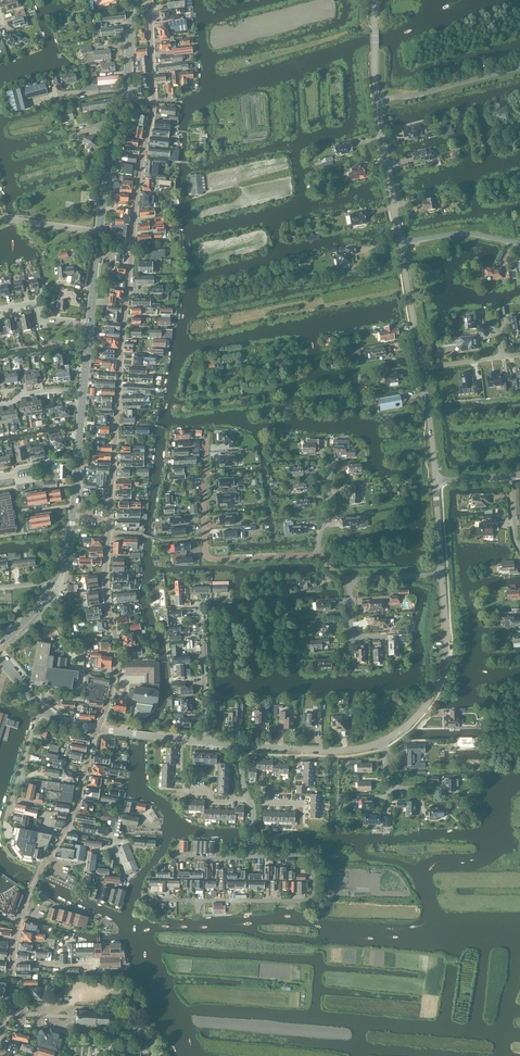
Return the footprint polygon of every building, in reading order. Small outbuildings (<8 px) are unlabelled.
[(19,7),(17,0),(10,0),(5,2),(7,11),(19,7)] [(103,9),(102,5),(114,2),(114,0),(99,0),(97,0),(99,10),(103,9)] [(184,1),(167,3),(168,9),(180,8),(185,7),(191,7),(191,1),(191,0),(184,0),(184,1)] [(173,16),(172,9),(159,12),(161,22),(170,20),(173,19),(174,21),(180,20),(179,15),(173,16)] [(101,23),(125,20),(125,13),(100,16),(100,19),(101,23)] [(25,14),(15,17),(16,20),(13,21),(15,28),(20,26),(21,30),(28,27),(25,14)] [(159,34),(169,33),(168,29),(171,29),(171,30),(175,29),(175,32),(187,30),(186,20),(170,22),(170,26),(159,28),(159,34)] [(116,34),(124,33),(123,26),(100,29),(93,30),(93,34),(101,33),(101,37),(102,42),(105,42),(104,36),(116,35),(116,34)] [(142,32),(142,30),(139,30),(139,41),(147,41),(147,32),(142,32)] [(8,32),(4,39),(8,41),(6,44),(11,47),(13,44),(14,44),(16,40),(19,42),(20,41),(26,44),(28,40),(22,37),(22,36),(15,32),(14,35),(8,32)] [(169,33),(159,34),(160,41),(170,40),(170,41),(174,40),(174,37),(170,38),(169,33)] [(161,43),(161,46),(161,47),(160,47),(160,48),(160,49),(161,50),(162,50),(166,50),(167,51),(168,51),(169,51),(170,50),(174,49),(174,45),(175,44),(175,41),(161,43)] [(174,56),(193,53),(192,47),(173,49),(174,56)] [(137,57),(147,56),(147,49),(136,50),(137,57)] [(103,62),(111,61),(111,59),(110,50),(94,51),(95,60),(103,60),(103,62)] [(172,64),(178,63),(178,62),(183,62),(182,55),(159,58),(160,63),(172,62),(172,64)] [(134,65),(135,68),(140,67),(148,67),(147,56),(140,57),(140,65),(134,65)] [(111,61),(103,62),(103,64),(101,64),(102,73),(115,72),(115,63),(111,63),(111,61)] [(193,71),(180,72),(182,86),(187,85),(186,79),(193,79),(193,71)] [(173,85),(178,85),(178,81),(181,81),(180,75),(180,72),(172,73),(173,85)] [(65,85),(72,83),(71,82),(76,80),(75,73),(63,76),(65,85)] [(156,82),(157,82),(166,82),(171,81),(170,74),(156,75),(156,82)] [(98,86),(119,84),(119,76),(97,78),(98,86)] [(138,94),(144,94),(144,90),(150,89),(149,76),(143,76),(143,81),(143,84),(137,84),(137,86),(137,87),(138,94)] [(16,90),(5,93),(10,113),(21,110),(29,108),(27,100),(48,94),(45,83),(16,91),(16,90)] [(89,103),(90,111),(113,108),(111,99),(89,103)] [(83,112),(90,111),(89,103),(82,104),(83,112)] [(166,108),(167,107),(164,106),(164,107),(162,107),(160,114),(172,115),(171,120),(172,120),(178,121),(179,116),(174,116),(175,109),(166,108)] [(63,122),(73,119),(71,108),(60,110),(63,122)] [(139,119),(141,109),(135,108),(134,113),(130,112),(128,119),(132,120),(131,126),(137,127),(137,126),(146,128),(148,117),(141,116),(140,119),(139,119)] [(155,121),(154,128),(162,129),(171,130),(172,120),(171,120),(163,118),(163,120),(162,122),(155,121)] [(420,124),(402,128),(404,137),(407,136),(409,136),(409,139),(418,137),(422,136),(421,131),(422,131),(420,124)] [(126,138),(135,140),(136,138),(145,139),(146,129),(140,128),(137,127),(136,137),(127,135),(126,138)] [(169,138),(169,131),(153,129),(152,136),(169,138)] [(86,138),(85,134),(78,136),(79,142),(85,141),(87,149),(97,147),(95,136),(86,138)] [(168,147),(169,139),(150,137),(149,145),(168,147)] [(138,140),(135,140),(126,139),(126,146),(137,147),(138,140)] [(353,143),(352,140),(339,143),(339,145),(334,146),(334,147),(330,148),(332,154),(336,153),(336,155),(341,153),(341,155),(347,154),(347,153),(352,152),(351,148),(354,147),(353,143)] [(148,158),(169,160),(179,161),(180,151),(179,151),(175,151),(170,150),(170,151),(149,148),(148,155),(148,158)] [(419,152),(412,154),(414,160),(421,159),(422,162),(436,159),(434,150),(431,151),(431,149),(428,150),(428,149),(419,151),(419,152)] [(136,163),(137,156),(128,155),(129,155),(122,154),(121,158),(128,158),(128,162),(136,163)] [(159,165),(168,167),(169,160),(148,158),(147,158),(145,178),(167,180),(167,174),(159,173),(159,165)] [(350,180),(359,178),(359,177),(365,175),(364,168),(365,168),(364,163),(357,165),(357,168),(352,169),(352,173),(349,174),(350,180)] [(132,175),(133,166),(119,164),(118,174),(132,175)] [(190,176),(191,186),(188,186),(189,197),(192,196),(192,195),(203,194),(201,175),(190,176)] [(158,188),(169,190),(174,190),(175,183),(170,182),(146,179),(145,186),(144,186),(143,187),(143,190),(144,190),(143,191),(158,192),(158,188)] [(153,208),(154,193),(143,192),(142,207),(153,208)] [(128,202),(129,195),(117,194),(117,197),(117,198),(117,202),(118,204),(119,204),(120,205),(126,205),(126,202),(128,202)] [(420,213),(424,212),(424,211),(436,209),(434,198),(426,199),(426,201),(422,201),(423,205),(418,205),(420,213)] [(123,217),(130,218),(131,210),(125,210),(125,216),(123,216),(123,217)] [(351,226),(360,224),(360,223),(366,222),(365,215),(367,214),(366,210),(358,212),(358,214),(350,216),(351,226)] [(129,226),(130,218),(123,217),(123,219),(116,219),(116,221),(114,221),(114,225),(115,225),(116,225),(124,225),(129,226)] [(139,224),(140,227),(139,228),(139,230),(140,231),(159,229),(160,232),(166,232),(166,228),(164,229),(163,222),(139,224)] [(129,237),(130,227),(124,226),(112,226),(111,232),(118,233),(118,230),(121,231),(122,230),(124,230),(123,237),(129,237)] [(152,238),(162,238),(165,237),(165,233),(162,233),(138,235),(138,242),(147,241),(147,238),(152,238)] [(337,254),(338,259),(336,259),(337,266),(339,265),(339,266),(352,264),(350,255),(357,254),(355,246),(345,248),(346,252),(337,254)] [(165,257),(165,249),(158,249),(158,251),(150,251),(150,259),(154,259),(154,263),(139,262),(139,273),(140,273),(144,273),(153,274),(153,273),(156,273),(156,268),(154,268),(154,265),(157,265),(157,259),(162,259),(162,257),(165,257)] [(116,264),(115,266),(115,270),(117,270),(117,273),(125,274),(126,267),(119,266),(120,264),(116,264)] [(64,270),(64,267),(58,268),(59,278),(65,278),(65,275),(74,274),(74,269),(64,270)] [(489,268),(488,267),(483,267),(484,273),(486,273),(486,277),(494,276),(494,279),(502,278),(501,271),(496,272),(496,267),(489,268)] [(83,285),(85,273),(77,271),(76,278),(72,277),(71,283),(74,284),(83,285)] [(31,291),(39,289),(38,281),(41,281),(40,277),(40,275),(39,273),(33,275),(34,279),(28,280),(31,291)] [(9,295),(8,287),(11,287),(9,276),(3,277),(4,285),(0,286),(0,293),(1,297),(9,295)] [(16,294),(24,292),(23,284),(26,284),(24,276),(19,277),(19,282),(14,283),(16,294)] [(154,285),(154,277),(135,277),(135,285),(154,285)] [(169,296),(169,293),(166,293),(166,290),(163,290),(163,286),(152,286),(152,293),(162,293),(162,296),(169,296)] [(122,299),(123,289),(115,289),(115,294),(116,294),(116,295),(110,294),(108,306),(115,307),(116,298),(122,299)] [(79,305),(81,293),(73,291),(70,303),(79,305)] [(155,309),(155,304),(150,304),(150,299),(132,299),(132,305),(143,305),(143,308),(155,309)] [(119,323),(121,308),(108,307),(107,312),(114,313),(113,322),(119,323)] [(469,329),(477,328),(476,320),(480,319),(479,311),(472,312),(473,317),(467,317),(469,329)] [(514,316),(510,316),(511,321),(512,321),(513,332),(518,331),(518,332),(519,332),(519,336),(519,335),(519,316),(514,317),(514,316)] [(19,330),(23,329),(23,331),(31,329),(29,317),(21,318),(21,321),(17,322),(18,324),(19,330)] [(18,324),(14,324),(13,320),(5,321),(7,332),(13,331),(13,334),(20,333),(19,330),(18,324)] [(120,331),(120,324),(105,323),(105,326),(108,326),(108,331),(107,331),(106,336),(119,338),(120,332),(114,332),(114,330),(120,331)] [(393,329),(393,326),(385,327),(386,331),(379,332),(380,340),(384,340),(384,341),(394,339),(394,335),(399,334),(398,328),(393,329)] [(102,337),(97,336),(96,344),(101,344),(111,345),(111,348),(118,349),(119,338),(102,337)] [(476,336),(460,338),(461,347),(462,351),(469,350),(477,349),(476,336)] [(132,352),(133,344),(125,343),(124,352),(132,352)] [(372,350),(368,351),(370,360),(376,359),(376,357),(385,356),(385,353),(390,352),(389,348),(384,349),(384,347),(372,349),(372,350)] [(114,359),(115,351),(103,350),(103,355),(106,356),(106,358),(114,359)] [(142,366),(143,355),(134,354),(133,365),(142,366)] [(54,369),(54,371),(62,370),(65,370),(64,366),(70,365),(69,360),(68,360),(67,355),(56,357),(58,364),(56,364),(56,366),(54,369)] [(116,372),(117,362),(99,360),(98,364),(102,364),(102,366),(111,367),(111,372),(116,372)] [(152,372),(153,368),(153,367),(146,367),(146,369),(129,368),(129,373),(131,373),(131,374),(141,375),(141,374),(146,374),(146,371),(152,372)] [(11,374),(12,383),(18,382),(18,379),(21,379),(20,370),(10,372),(11,374)] [(32,371),(30,371),(31,374),(30,374),(32,385),(38,384),(38,382),(41,381),(39,371),(37,371),(36,371),(35,370),(34,370),(32,371)] [(62,373),(62,370),(54,371),(51,372),(51,373),(51,377),(55,376),(56,381),(59,381),(59,383),(70,381),(69,372),(62,373)] [(31,374),(30,371),(25,372),(25,374),(23,375),(22,376),(23,384),(26,384),(26,386),(32,385),(30,374),(31,374)] [(384,375),(386,385),(391,385),(391,387),(398,386),(398,383),(399,383),(398,377),(400,377),(399,371),(392,372),(392,375),(389,375),(389,374),(384,375)] [(12,383),(11,374),(8,374),(8,372),(2,373),(3,382),(6,381),(7,384),(12,383)] [(462,379),(458,380),(459,386),(463,386),(463,389),(471,388),(472,393),(480,392),(479,381),(474,382),(473,378),(471,378),(470,373),(461,374),(462,379)] [(495,375),(495,373),(488,374),(488,376),(489,387),(502,385),(501,375),(495,375)] [(152,383),(152,382),(152,376),(129,375),(128,382),(152,383)] [(153,386),(138,385),(138,391),(144,392),(144,396),(145,396),(153,395),(153,392),(153,386)] [(37,397),(34,397),(37,415),(43,414),(41,401),(38,401),(37,397)] [(382,399),(380,399),(381,408),(386,407),(386,409),(392,408),(392,403),(400,402),(399,398),(392,399),(392,397),(384,398),(382,399)] [(32,416),(30,402),(27,403),(26,398),(23,399),(26,417),(32,416)] [(63,408),(63,405),(54,407),(55,410),(53,411),(55,418),(60,417),(60,418),(70,416),(69,407),(63,408)] [(11,406),(13,420),(13,423),(19,422),(17,410),(14,410),(13,406),(11,406)] [(113,417),(114,411),(98,411),(98,415),(101,415),(101,425),(109,425),(110,417),(113,417)] [(134,411),(127,411),(125,411),(125,415),(124,415),(124,417),(123,418),(123,420),(124,421),(124,423),(135,423),(134,411)] [(109,434),(109,427),(97,427),(97,430),(100,430),(100,434),(98,434),(98,438),(105,438),(105,434),(109,434)] [(153,428),(153,427),(149,427),(121,427),(122,435),(133,435),(133,433),(135,433),(135,435),(149,435),(153,435),(153,429),(153,428)] [(179,432),(179,433),(175,434),(176,440),(189,439),(189,433),(185,433),(185,431),(179,432)] [(60,436),(59,433),(51,435),(51,438),(51,442),(55,441),(56,449),(67,447),(65,439),(63,439),(63,436),(60,436)] [(237,442),(227,433),(219,434),(219,441),(225,441),(224,442),(224,443),(224,444),(226,445),(227,446),(228,445),(229,445),(229,448),(237,448),(237,442)] [(321,449),(321,440),(309,440),(308,441),(308,445),(303,445),(303,452),(308,452),(308,455),(311,455),(311,453),(315,453),(315,449),(321,449)] [(347,441),(347,440),(335,440),(335,445),(333,445),(333,453),(337,453),(337,457),(342,457),(342,455),(347,455),(347,457),(355,457),(355,451),(348,451),(348,450),(348,449),(347,449),(347,445),(348,445),(349,444),(349,443),(349,442),(348,441),(347,441)] [(37,447),(38,458),(45,457),(44,449),(47,449),(46,442),(40,443),(40,447),(37,447)] [(38,458),(37,447),(33,448),(32,444),(28,445),(26,445),(27,452),(31,451),(32,459),(38,458)] [(24,452),(27,452),(26,445),(21,446),(21,449),(16,450),(17,461),(25,460),(24,452)] [(3,457),(5,468),(11,467),(10,459),(13,458),(12,451),(6,452),(7,456),(4,457),(3,457)] [(228,456),(220,456),(220,457),(220,461),(221,464),(225,464),(225,466),(232,465),(232,464),(237,464),(237,456),(241,456),(241,451),(228,452),(228,456)] [(111,460),(111,454),(96,454),(96,452),(92,452),(92,453),(92,459),(111,460)] [(196,457),(174,459),(174,464),(190,464),(191,464),(191,466),(197,466),(197,463),(196,457)] [(349,465),(349,464),(340,465),(341,469),(349,468),(349,474),(353,474),(353,475),(357,475),(357,472),(361,471),(360,464),(349,465)] [(66,479),(67,466),(59,466),(59,475),(55,475),(55,481),(59,481),(59,479),(66,479)] [(174,473),(176,473),(176,474),(169,474),(169,480),(185,479),(185,473),(184,473),(184,469),(189,469),(189,466),(173,467),(174,473)] [(308,472),(308,467),(302,468),(302,466),(290,468),(286,468),(286,473),(292,473),(293,476),(303,475),(303,472),(308,472)] [(97,467),(91,467),(91,470),(97,471),(96,475),(100,475),(107,476),(109,476),(109,468),(97,467)] [(228,479),(228,477),(224,477),(224,479),(218,479),(218,486),(223,486),(223,487),(228,487),(228,486),(235,486),(234,479),(228,479)] [(139,485),(139,483),(139,481),(116,481),(116,489),(119,490),(119,489),(131,489),(131,484),(134,484),(134,485),(139,485)] [(306,484),(306,483),(293,484),(294,489),(296,489),(296,493),(306,491),(306,488),(311,488),(311,483),(306,484)] [(360,499),(360,492),(361,492),(360,486),(351,487),(351,491),(348,491),(348,496),(350,495),(350,504),(359,503),(359,499),(360,499)] [(97,489),(92,489),(90,489),(90,492),(97,493),(97,491),(99,492),(98,498),(107,499),(108,490),(97,489)] [(41,491),(21,494),(23,504),(26,503),(26,506),(31,505),(31,508),(49,505),(49,502),(60,501),(59,490),(46,492),(47,496),(45,497),(44,492),(41,493),(41,491)] [(134,496),(134,494),(134,491),(118,490),(118,499),(131,500),(131,496),(134,496)] [(10,492),(0,493),(0,536),(16,533),(10,492)] [(222,494),(217,494),(218,504),(236,503),(236,502),(240,501),(239,493),(237,493),(237,492),(222,493),(222,494)] [(173,498),(173,494),(166,494),(166,505),(173,505),(179,504),(178,498),(173,498)] [(487,507),(487,503),(489,503),(489,495),(482,495),(481,496),(481,497),(473,497),(473,499),(472,499),(473,505),(477,505),(477,507),(487,507)] [(309,500),(309,499),(303,499),(301,500),(296,500),(297,506),(297,509),(310,508),(310,505),(315,504),(314,500),(309,500)] [(165,514),(174,513),(174,512),(179,512),(178,508),(182,508),(182,504),(172,505),(172,507),(164,508),(165,514)] [(50,512),(32,515),(32,517),(28,518),(28,521),(26,521),(27,531),(41,529),(41,527),(49,526),(49,522),(52,521),(50,512)] [(226,516),(218,517),(219,521),(220,521),(221,525),(226,525),(230,525),(230,524),(235,524),(235,513),(226,514),(226,516)] [(170,519),(168,520),(169,524),(170,523),(171,525),(186,523),(186,516),(170,518),(170,519)] [(360,516),(342,518),(343,528),(351,527),(351,529),(359,527),(359,529),(368,527),(367,520),(365,521),(364,517),(360,517),(360,516)] [(480,528),(478,528),(478,536),(490,536),(490,539),(493,539),(493,535),(493,526),(498,526),(498,520),(489,520),(489,524),(480,524),(480,528)] [(286,527),(285,527),(286,536),(287,536),(293,536),(293,535),(302,534),(302,533),(305,532),(305,531),(308,531),(308,529),(307,529),(307,526),(302,527),(302,525),(289,526),(289,527),(286,527)] [(233,531),(223,531),(224,539),(237,538),(237,539),(241,539),(245,538),(245,531),(256,530),(256,526),(247,527),(247,526),(243,526),(233,527),(233,531)] [(185,528),(171,529),(171,537),(186,535),(185,528)] [(102,547),(102,538),(83,538),(83,543),(92,543),(92,546),(102,547)] [(137,547),(137,540),(123,539),(123,543),(113,543),(113,554),(126,555),(126,552),(123,552),(123,549),(128,549),(128,547),(137,547)] [(174,548),(174,549),(174,552),(180,551),(180,554),(183,554),(187,553),(186,551),(191,550),(190,547),(191,547),(191,546),(190,546),(190,543),(174,545),(174,548)] [(90,557),(102,557),(102,552),(103,552),(103,549),(102,549),(102,548),(89,547),(90,557)] [(180,554),(172,555),(172,559),(176,558),(176,562),(176,565),(182,564),(182,565),(188,565),(188,563),(192,563),(192,557),(183,557),(183,554),(180,554)] [(21,560),(20,558),(13,558),(14,560),(13,561),(13,568),(35,566),(35,559),(21,560)] [(514,569),(514,561),(502,562),(503,567),(503,566),(504,571),(510,570),(511,574),(518,573),(518,569),(514,569)] [(113,577),(113,582),(128,582),(128,584),(136,584),(136,580),(127,580),(127,574),(113,574),(113,576),(113,577)] [(310,582),(309,577),(299,578),(300,586),(304,586),(304,588),(312,587),(312,586),(316,586),(316,582),(310,582)] [(176,597),(182,597),(182,594),(186,594),(186,589),(182,589),(181,581),(175,582),(176,597)] [(212,582),(212,586),(213,593),(227,592),(227,586),(229,586),(229,581),(212,582)] [(505,593),(505,598),(508,598),(508,599),(516,599),(516,600),(516,602),(519,602),(519,589),(515,589),(515,590),(508,591),(508,593),(505,593)] [(118,602),(136,601),(135,592),(117,593),(118,602)] [(390,602),(383,603),(382,601),(368,602),(369,611),(383,611),(383,606),(399,605),(399,603),(399,596),(390,596),(390,602)] [(318,611),(330,610),(330,608),(333,608),(332,602),(335,602),(335,599),(327,599),(327,602),(317,602),(318,611)] [(124,616),(132,615),(131,603),(122,604),(124,616)] [(100,609),(100,608),(86,610),(87,621),(102,619),(101,612),(102,612),(101,608),(100,609)] [(172,612),(171,610),(163,610),(164,615),(165,626),(172,626),(171,617),(182,616),(181,611),(172,612)] [(505,620),(506,627),(519,626),(519,619),(516,619),(516,615),(501,616),(501,620),(505,620)] [(131,616),(116,618),(117,625),(132,623),(131,616)] [(382,620),(382,617),(370,618),(370,622),(372,621),(373,625),(373,626),(377,626),(377,628),(390,628),(389,624),(389,620),(382,620)] [(98,632),(107,631),(105,620),(97,621),(98,632)] [(323,634),(332,634),(331,628),(334,628),(334,623),(327,623),(327,624),(324,624),(324,626),(323,626),(323,634)] [(138,645),(137,638),(139,638),(138,635),(146,634),(145,632),(145,631),(138,632),(138,633),(122,635),(123,639),(125,639),(125,641),(123,643),(124,645),(125,647),(127,646),(133,646),(138,645)] [(170,641),(181,640),(181,637),(188,637),(188,633),(180,633),(180,634),(169,635),(170,641)] [(317,652),(316,649),(322,649),(322,644),(329,644),(329,639),(319,640),(319,641),(310,641),(310,650),(311,650),(311,653),(317,652)] [(110,645),(110,641),(99,642),(92,643),(92,645),(100,645),(100,651),(111,650),(110,645)] [(192,641),(171,642),(172,657),(180,656),(180,653),(181,653),(181,651),(180,652),(179,648),(193,648),(192,641)] [(390,654),(398,654),(398,641),(389,641),(390,654)] [(66,670),(67,659),(64,658),(65,651),(50,649),(50,645),(39,643),(32,682),(46,683),(47,681),(49,682),(49,684),(72,687),(73,678),(77,679),(78,672),(66,670)] [(383,650),(383,645),(379,645),(379,649),(374,650),(374,662),(382,662),(382,655),(387,655),(386,650),(383,650)] [(365,661),(365,653),(366,653),(365,646),(361,646),(361,650),(357,650),(357,653),(355,653),(355,658),(357,658),(358,662),(365,661)] [(92,653),(91,653),(91,647),(87,647),(86,656),(90,656),(90,657),(101,658),(101,654),(98,654),(98,651),(92,651),(92,653)] [(128,650),(126,650),(126,657),(142,656),(142,657),(147,656),(146,652),(146,651),(145,648),(140,648),(128,650)] [(189,664),(189,656),(173,657),(173,658),(172,658),(172,663),(173,663),(173,665),(177,665),(177,669),(188,669),(188,664),(189,664)] [(99,659),(95,659),(94,668),(98,668),(98,669),(103,670),(103,668),(103,667),(110,667),(111,658),(101,657),(101,659),(99,659)] [(318,669),(331,669),(331,662),(335,662),(334,658),(327,658),(327,660),(318,660),(318,669)] [(147,673),(147,688),(158,690),(159,685),(159,663),(127,663),(127,673),(147,673)] [(185,669),(177,670),(177,677),(185,677),(185,669)] [(95,677),(88,675),(87,679),(86,679),(85,683),(86,684),(85,699),(102,700),(105,686),(107,687),(107,686),(108,686),(110,680),(95,676),(95,677)] [(186,688),(186,682),(179,683),(171,684),(172,689),(177,688),(177,692),(181,691),(182,696),(193,695),(192,687),(186,688)] [(143,715),(146,713),(148,712),(150,712),(153,705),(153,703),(158,703),(159,692),(158,692),(159,690),(158,690),(147,688),(139,687),(139,689),(134,689),(134,690),(131,690),(130,698),(133,699),(133,700),(137,701),(137,703),(137,710),(139,711),(142,712),(143,715)] [(84,697),(58,695),(57,702),(84,704),(84,697)] [(127,702),(124,702),(121,701),(120,702),(116,701),(115,711),(126,712),(126,708),(132,709),(133,705),(127,704),(127,702)] [(187,703),(187,701),(179,701),(179,705),(181,705),(182,712),(192,711),(192,703),(187,703)] [(228,726),(236,726),(237,717),(240,717),(240,709),(241,709),(241,705),(238,705),(238,710),(235,710),(235,713),(229,713),(228,717),(227,718),(227,719),(227,720),(227,721),(228,721),(228,726)] [(267,723),(267,713),(261,713),(261,712),(261,711),(255,711),(254,717),(255,717),(255,724),(260,724),(260,723),(267,723)] [(307,721),(307,725),(315,726),(315,719),(321,719),(321,711),(313,711),(312,713),(305,713),(305,721),(307,721)] [(458,717),(457,711),(450,711),(450,714),(451,714),(451,717),(444,718),(444,727),(454,727),(454,728),(458,728),(458,717)] [(293,729),(293,718),(287,718),(287,712),(280,712),(280,719),(284,719),(284,729),(293,729)] [(5,724),(17,728),(18,723),(6,719),(8,715),(0,713),(0,738),(5,724)] [(183,718),(183,714),(174,714),(174,719),(180,719),(180,720),(178,720),(178,728),(191,728),(191,719),(186,719),(186,718),(183,718)] [(346,731),(346,721),(342,721),(342,717),(333,717),(332,726),(337,726),(337,730),(346,731)] [(48,742),(51,733),(44,732),(42,740),(48,742)] [(87,745),(88,738),(70,734),(70,737),(69,737),(73,738),(72,742),(87,745)] [(111,751),(112,748),(113,748),(113,747),(113,746),(113,745),(112,744),(110,744),(110,739),(102,738),(101,750),(110,751),(110,750),(111,751)] [(85,752),(87,746),(71,743),(71,745),(70,745),(69,746),(69,748),(69,749),(70,749),(71,749),(71,750),(85,752)] [(412,744),(406,744),(406,754),(407,754),(408,765),(409,765),(409,768),(425,768),(425,763),(420,763),(416,763),(416,753),(420,753),(425,753),(424,744),(415,744),(415,743),(412,743),(412,744)] [(166,756),(176,756),(176,751),(177,751),(178,748),(176,749),(166,748),(166,756)] [(83,754),(71,751),(71,752),(68,752),(68,754),(70,755),(70,758),(80,761),(81,761),(83,754)] [(57,768),(65,769),(67,759),(60,757),(61,754),(48,752),(47,754),(51,755),(51,757),(56,758),(54,767),(57,768)] [(109,765),(110,755),(95,752),(94,762),(109,765)] [(177,757),(176,756),(166,756),(166,764),(174,764),(174,765),(176,765),(176,759),(177,759),(177,757)] [(265,770),(265,760),(265,759),(263,759),(262,760),(257,760),(257,767),(257,770),(265,770)] [(272,771),(273,764),(273,761),(273,759),(270,759),(270,760),(265,760),(265,770),(272,771)] [(304,770),(314,770),(314,762),(303,762),(303,764),(304,764),(304,770)] [(280,774),(281,764),(281,763),(278,763),(278,764),(273,764),(272,771),(272,774),(280,774)] [(281,764),(280,774),(288,774),(289,763),(286,763),(286,764),(281,764)] [(357,773),(371,773),(371,763),(357,763),(357,773)] [(174,764),(166,764),(162,764),(162,772),(172,772),(172,767),(174,767),(174,765),(174,764)] [(122,773),(123,770),(119,770),(107,768),(93,766),(93,769),(92,769),(92,774),(104,776),(105,771),(107,772),(106,775),(118,777),(119,773),(122,773)] [(257,767),(254,767),(254,768),(249,768),(248,778),(256,778),(257,770),(257,767)] [(58,778),(60,770),(46,768),(45,776),(58,778)] [(314,770),(304,770),(302,770),(302,772),(304,772),(303,778),(313,778),(314,770)] [(77,784),(79,773),(63,771),(61,782),(77,784)] [(173,772),(172,772),(162,772),(162,780),(172,780),(172,775),(173,775),(173,772)] [(92,776),(90,786),(100,788),(102,778),(92,776)] [(313,778),(303,778),(302,778),(302,780),(303,780),(303,786),(307,786),(306,786),(313,786),(313,778)] [(359,782),(359,778),(350,778),(350,783),(357,783),(357,791),(371,791),(371,782),(359,782)] [(173,780),(172,780),(162,780),(161,788),(171,788),(172,783),(173,783),(173,780)] [(456,791),(456,786),(458,786),(458,780),(445,780),(445,786),(440,786),(440,790),(445,790),(445,791),(456,791)] [(46,790),(73,795),(74,786),(48,782),(46,790)] [(33,801),(36,786),(29,784),(26,799),(33,801)] [(307,786),(303,786),(295,785),(295,788),(296,788),(296,794),(306,794),(306,786),(307,786)] [(102,796),(102,795),(103,792),(100,791),(100,788),(87,787),(87,788),(86,790),(87,791),(87,793),(86,794),(85,796),(86,797),(99,799),(99,796),(102,796)] [(72,803),(73,795),(46,790),(45,799),(72,803)] [(36,792),(35,799),(42,801),(44,794),(36,792)] [(311,802),(321,803),(321,794),(310,794),(309,797),(311,797),(311,802)] [(359,795),(348,795),(348,798),(358,801),(362,800),(362,805),(360,805),(359,806),(359,808),(360,809),(362,809),(362,810),(373,810),(373,800),(367,800),(367,797),(359,797),(359,795)] [(95,817),(96,813),(92,812),(94,802),(83,800),(80,814),(95,817)] [(196,811),(197,801),(197,800),(194,800),(194,801),(188,801),(188,811),(196,811)] [(204,811),(204,809),(205,800),(202,800),(202,801),(197,801),(196,811),(204,811)] [(137,806),(135,805),(135,804),(125,801),(123,811),(133,813),(134,808),(136,809),(136,810),(145,812),(145,809),(147,809),(148,806),(146,806),(146,805),(137,803),(137,806)] [(321,803),(311,802),(309,802),(309,805),(310,805),(310,810),(320,810),(321,803)] [(416,815),(416,802),(406,802),(406,803),(397,803),(397,808),(406,807),(407,815),(416,815)] [(69,814),(70,805),(57,803),(56,812),(69,814)] [(36,819),(38,809),(16,804),(15,813),(23,815),(35,817),(34,818),(36,819)] [(235,818),(236,818),(244,818),(244,806),(242,806),(241,808),(236,807),(236,809),(235,818)] [(430,820),(438,820),(438,817),(444,817),(444,813),(447,813),(447,807),(438,807),(438,808),(432,808),(432,815),(430,816),(430,820)] [(212,820),(212,810),(212,808),(210,808),(210,810),(204,809),(204,811),(204,819),(212,820)] [(220,820),(220,810),(220,809),(218,809),(218,810),(212,810),(212,820),(220,820)] [(228,820),(228,810),(228,809),(226,809),(225,810),(220,810),(220,820),(228,820)] [(235,818),(236,809),(233,809),(233,811),(228,810),(228,820),(236,821),(236,818),(235,818)] [(320,810),(310,810),(309,810),(309,813),(310,813),(310,818),(320,819),(320,810)] [(271,822),(272,812),(272,811),(269,811),(269,812),(263,812),(263,822),(271,822)] [(279,822),(280,812),(280,811),(277,811),(277,812),(272,812),(271,822),(279,822)] [(287,823),(288,813),(288,811),(285,811),(285,813),(280,812),(279,822),(287,823)] [(116,822),(117,815),(102,812),(100,819),(116,822)] [(288,813),(287,823),(295,823),(296,812),(293,812),(293,813),(288,813)] [(23,815),(15,813),(13,819),(22,821),(23,815)] [(122,815),(118,814),(114,833),(123,835),(124,832),(119,831),(121,824),(125,825),(136,828),(139,818),(122,814),(122,815)] [(94,824),(95,818),(77,815),(76,821),(94,824)] [(380,818),(380,815),(365,815),(365,824),(380,824),(380,823),(383,823),(383,827),(390,827),(390,817),(383,817),(383,818),(380,818)] [(28,827),(30,817),(24,816),(22,825),(28,827)] [(55,820),(54,827),(62,829),(66,821),(56,820),(55,820)] [(107,835),(108,828),(83,824),(82,832),(94,834),(94,833),(107,835)] [(40,860),(42,852),(45,853),(53,835),(26,830),(20,828),(17,828),(14,846),(23,858),(33,860),(33,858),(40,860)] [(88,840),(89,836),(81,835),(68,833),(67,840),(77,842),(77,841),(79,841),(80,838),(88,840)] [(155,848),(156,841),(135,839),(135,846),(155,848)] [(75,845),(75,844),(73,844),(74,842),(65,840),(64,846),(74,848),(73,850),(75,850),(75,845)] [(207,854),(208,842),(195,841),(195,853),(207,854)] [(116,846),(116,849),(126,873),(127,874),(128,874),(134,871),(135,873),(136,872),(136,871),(138,870),(128,844),(118,848),(118,846),(116,846)] [(86,846),(75,845),(75,850),(73,850),(62,848),(62,849),(59,849),(58,851),(57,851),(57,854),(56,854),(55,857),(78,860),(83,861),(84,857),(85,851),(86,846)] [(95,870),(97,855),(96,855),(96,853),(88,852),(86,869),(95,870)] [(180,871),(180,863),(176,863),(176,872),(178,872),(178,878),(190,878),(190,872),(179,872),(179,870),(180,871)] [(165,872),(165,866),(160,866),(160,868),(157,868),(157,872),(157,878),(169,878),(169,872),(165,872)] [(277,880),(280,880),(287,880),(287,875),(287,868),(280,868),(277,868),(277,867),(273,867),(273,880),(277,880)] [(237,879),(237,874),(234,874),(234,869),(228,868),(226,868),(226,873),(227,874),(227,879),(237,879)] [(248,879),(248,871),(238,871),(238,873),(238,879),(248,879)] [(262,879),(262,871),(259,871),(259,874),(249,874),(249,879),(262,879)] [(97,886),(97,882),(94,881),(96,874),(88,872),(85,885),(93,887),(94,885),(97,886)] [(120,884),(120,877),(105,875),(104,882),(120,884)] [(164,892),(164,880),(149,880),(149,886),(159,887),(159,892),(164,892)] [(164,880),(164,892),(166,892),(166,893),(168,893),(168,887),(175,887),(175,890),(179,890),(179,888),(180,880),(164,880)] [(194,889),(194,880),(184,880),(184,888),(189,888),(189,892),(194,892),(194,889)] [(194,880),(194,889),(204,889),(204,881),(194,880)] [(249,881),(249,889),(254,889),(254,891),(260,891),(260,889),(269,889),(269,882),(249,881)] [(281,890),(281,882),(271,882),(271,890),(281,890)] [(296,893),(296,882),(283,882),(283,890),(288,890),(288,888),(291,888),(291,893),(296,893)] [(306,894),(306,891),(306,882),(297,882),(297,894),(306,894)] [(106,902),(110,888),(103,887),(100,900),(106,902)] [(98,899),(100,890),(94,888),(93,891),(91,891),(89,897),(98,899)] [(108,902),(115,904),(122,906),(126,891),(119,889),(118,891),(112,889),(108,902)] [(17,915),(24,895),(23,895),(23,894),(16,892),(15,896),(11,895),(8,900),(7,902),(5,901),(2,910),(17,915)] [(222,906),(222,903),(214,903),(214,914),(225,913),(225,906),(222,906)] [(50,909),(47,918),(51,919),(50,920),(56,922),(57,920),(59,910),(53,909),(50,909)] [(80,924),(87,926),(88,923),(88,917),(59,909),(59,910),(57,920),(62,921),(62,920),(64,920),(62,924),(71,927),(72,924),(80,926),(80,924)] [(37,930),(38,925),(24,921),(23,922),(24,924),(22,930),(36,932),(36,930),(37,930),(36,933),(40,933),(40,930),(37,930)] [(12,929),(12,928),(0,926),(0,931),(1,931),(0,935),(10,937),(12,929)] [(45,934),(40,933),(36,933),(22,931),(21,941),(32,942),(33,939),(44,941),(44,937),(48,938),(48,944),(55,944),(55,935),(45,934)] [(8,949),(8,942),(0,940),(0,948),(8,949)] [(34,945),(32,945),(20,943),(19,951),(31,952),(32,948),(34,948),(40,948),(40,944),(34,945)] [(76,956),(83,956),(93,956),(93,943),(76,944),(76,956)] [(76,964),(76,944),(67,944),(67,948),(63,948),(63,954),(60,954),(60,964),(76,964)] [(122,946),(120,946),(120,944),(109,944),(109,946),(101,946),(101,944),(94,944),(94,959),(100,959),(100,969),(100,968),(120,968),(120,965),(125,964),(122,946)] [(36,954),(19,952),(18,952),(17,958),(28,959),(28,956),(35,956),(35,957),(48,958),(48,961),(51,961),(51,952),(48,952),(48,955),(38,954),(36,954)] [(43,994),(44,993),(45,989),(44,988),(30,988),(30,998),(34,998),(34,1000),(46,1001),(46,997),(41,997),(41,994),(43,994)] [(78,1011),(78,1010),(77,1010),(77,1011),(75,1011),(75,1012),(77,1012),(76,1023),(75,1023),(75,1024),(76,1024),(76,1025),(77,1025),(77,1024),(81,1024),(81,1025),(82,1025),(82,1024),(86,1025),(87,1026),(87,1025),(91,1025),(91,1026),(92,1026),(92,1025),(95,1025),(95,1026),(96,1026),(97,1024),(100,1024),(100,1025),(101,1025),(101,1024),(105,1024),(105,1025),(106,1025),(110,1025),(110,1026),(111,1025),(111,1024),(113,1022),(114,1023),(114,1022),(113,1022),(114,1018),(115,1018),(114,1017),(113,1017),(111,1015),(112,1014),(111,1014),(102,1013),(101,1013),(101,1014),(97,1014),(97,1013),(97,1010),(96,1010),(96,1012),(92,1012),(92,1010),(91,1010),(91,1012),(88,1011),(88,1010),(87,1010),(87,1011),(83,1011),(83,1010),(82,1010),(82,1011),(78,1011)] [(50,1031),(48,1030),(46,1028),(38,1032),(40,1035),(37,1044),(58,1051),(64,1032),(51,1028),(50,1031)] [(30,1036),(15,1032),(14,1034),(13,1034),(12,1039),(28,1043),(30,1036)] [(2,1039),(0,1049),(0,1051),(9,1053),(11,1053),(13,1048),(18,1049),(20,1042),(12,1040),(12,1041),(2,1039)] [(26,1052),(28,1045),(22,1043),(20,1050),(26,1052)] [(28,1045),(26,1052),(33,1054),(35,1047),(28,1045)]
